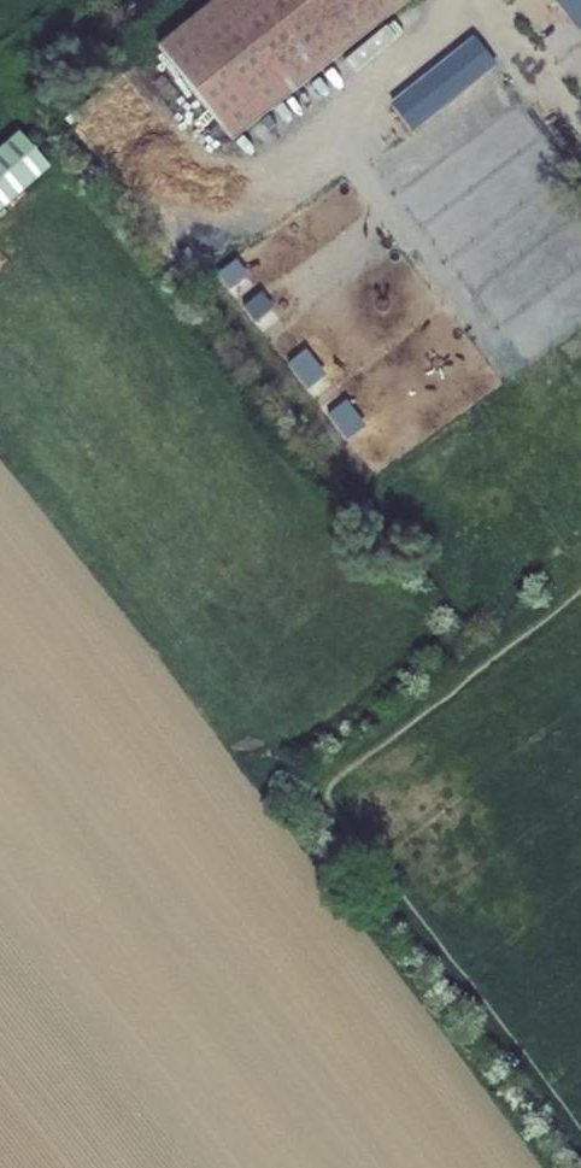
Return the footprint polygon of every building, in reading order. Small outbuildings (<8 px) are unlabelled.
[(152,49),(222,147),(429,0),(221,0),(152,49)] [(0,147),(0,209),(48,173),(19,133),(0,147)]
